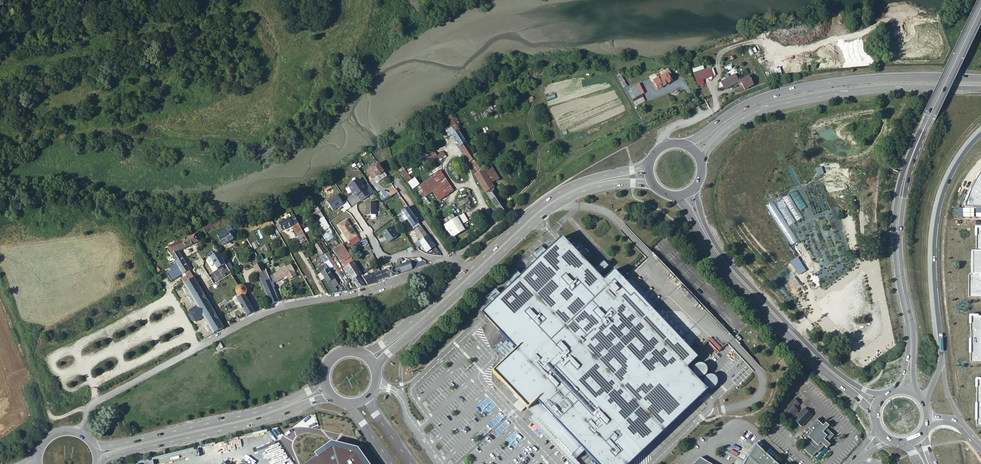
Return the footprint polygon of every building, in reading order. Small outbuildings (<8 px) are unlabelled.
[(715,76),(712,68),(695,75),(698,82),(715,76)] [(671,75),(670,72),(653,81),(658,90),(672,82),(671,81),(672,80),(670,76),(671,75)] [(620,74),(616,75),(625,91),(628,90),(620,74)] [(725,90),(740,82),(736,74),(721,82),(725,90)] [(753,86),(749,77),(740,81),(744,90),(753,86)] [(630,92),(629,93),(633,100),(642,95),(637,86),(628,90),(630,92)] [(530,106),(525,98),(508,106),(512,115),(530,106)] [(440,122),(442,126),(438,129),(444,139),(449,137),(452,136),(459,131),(460,130),(452,119),(453,118),(448,113),(440,122)] [(459,131),(452,136),(460,148),(467,144),(459,131)] [(460,148),(469,163),(470,163),(476,159),(467,144),(460,148)] [(419,155),(427,167),(446,156),(444,151),(437,155),(432,147),(419,155)] [(477,174),(484,170),(476,159),(470,163),(477,174)] [(376,177),(376,178),(384,172),(378,164),(375,166),(374,164),(368,168),(369,170),(367,171),(373,179),(376,177)] [(491,166),(486,169),(494,182),(499,179),(491,166)] [(486,169),(475,176),(486,193),(495,187),(492,183),(494,182),(486,169)] [(973,184),(969,193),(968,195),(964,208),(980,209),(980,171),(973,184)] [(427,196),(433,192),(439,201),(453,192),(439,172),(420,185),(427,196)] [(417,178),(411,181),(414,188),(420,185),(417,178)] [(360,179),(349,185),(356,198),(359,197),(362,202),(374,192),(370,186),(367,188),(360,179)] [(508,210),(494,190),(487,194),(501,215),(508,210)] [(969,193),(964,191),(956,217),(980,218),(980,209),(964,208),(968,195),(969,193)] [(344,204),(338,195),(327,202),(333,211),(344,204)] [(458,202),(460,206),(470,202),(469,198),(458,202)] [(377,216),(376,203),(366,204),(367,216),(377,216)] [(320,206),(310,210),(320,233),(329,229),(320,206)] [(400,210),(414,229),(420,225),(408,208),(405,210),(403,208),(400,210)] [(276,226),(280,232),(293,226),(298,223),(294,216),(283,222),(282,219),(277,222),(278,224),(276,226)] [(347,218),(338,224),(349,242),(358,236),(347,218)] [(464,231),(457,218),(444,226),(454,243),(457,241),(455,237),(464,231)] [(293,226),(299,240),(305,237),(298,223),(293,226)] [(399,236),(391,226),(383,233),(390,243),(399,236)] [(237,238),(231,227),(217,235),(223,246),(237,238)] [(421,227),(415,231),(421,241),(428,236),(421,227)] [(980,298),(980,228),(976,228),(976,252),(972,252),(972,275),(968,275),(968,298),(980,298)] [(199,241),(195,235),(168,247),(176,263),(169,268),(176,278),(189,271),(178,251),(199,241)] [(419,242),(427,252),(435,247),(428,236),(421,241),(419,242)] [(571,456),(575,460),(584,452),(596,463),(631,463),(635,460),(636,461),(637,460),(636,458),(700,398),(704,394),(707,392),(707,391),(686,370),(697,359),(687,348),(694,342),(700,349),(708,342),(718,353),(727,344),(731,341),(733,339),(731,337),(724,329),(719,324),(652,254),(650,255),(627,277),(623,281),(614,271),(603,281),(562,238),(558,242),(481,314),(485,318),(516,351),(492,373),(522,404),(517,408),(519,410),(521,412),(526,408),(528,410),(556,440),(571,456)] [(320,244),(316,246),(322,256),(325,253),(322,248),(320,244)] [(342,244),(333,250),(357,289),(368,285),(363,278),(359,271),(351,258),(342,244)] [(325,246),(322,248),(325,253),(327,256),(330,254),(325,246)] [(226,264),(219,252),(210,257),(217,269),(221,267),(226,264)] [(334,267),(329,260),(326,262),(325,263),(325,264),(329,271),(334,267)] [(393,268),(385,271),(380,273),(376,274),(375,275),(378,282),(406,272),(413,270),(411,266),(410,262),(393,268)] [(256,277),(258,276),(271,305),(279,302),(265,270),(261,263),(254,267),(256,271),(253,272),(256,277)] [(318,269),(321,274),(318,275),(321,281),(325,279),(328,284),(335,280),(329,271),(325,264),(318,269)] [(294,272),(290,265),(273,275),(277,282),(287,276),(289,280),(296,276),(293,272),(294,272)] [(362,277),(363,278),(368,285),(378,282),(375,275),(376,274),(375,272),(362,277)] [(207,301),(191,273),(186,276),(189,281),(189,282),(188,282),(184,284),(197,304),(188,309),(187,314),(190,319),(195,320),(203,315),(214,334),(223,329),(221,324),(215,314),(207,301)] [(336,287),(339,286),(335,280),(328,284),(332,292),(337,290),(336,287)] [(185,285),(175,289),(178,297),(188,293),(185,285)] [(240,286),(239,287),(238,287),(237,288),(237,289),(236,290),(236,291),(236,292),(237,293),(237,294),(238,295),(238,296),(239,296),(240,296),(241,297),(242,297),(243,297),(244,297),(244,296),(247,295),(247,293),(247,290),(246,288),(244,287),(243,286),(240,286)] [(241,297),(237,299),(246,316),(255,312),(247,295),(244,296),(244,297),(243,297),(242,297),(241,297)] [(970,363),(980,363),(980,316),(970,316),(970,363)] [(234,323),(231,318),(221,324),(223,329),(234,323)] [(710,375),(709,375),(708,375),(707,376),(706,376),(705,377),(704,378),(703,379),(703,380),(703,381),(702,382),(703,384),(703,385),(703,386),(704,387),(705,388),(706,388),(706,389),(708,389),(710,389),(711,389),(712,389),(713,388),(714,388),(715,387),(716,386),(716,385),(716,384),(717,382),(716,381),(716,379),(715,378),(715,377),(714,377),(713,376),(712,375),(711,375),(710,375)] [(799,404),(793,398),(783,410),(801,426),(812,415),(803,407),(798,413),(797,411),(798,410),(795,408),(799,404)] [(816,419),(800,436),(808,443),(804,448),(812,455),(817,449),(818,451),(824,444),(826,445),(829,442),(827,440),(833,434),(826,427),(828,424),(825,421),(822,424),(816,419)] [(753,441),(740,463),(779,463),(753,441)] [(305,463),(366,463),(357,450),(332,444),(305,463)] [(699,456),(690,463),(713,463),(699,456)]
